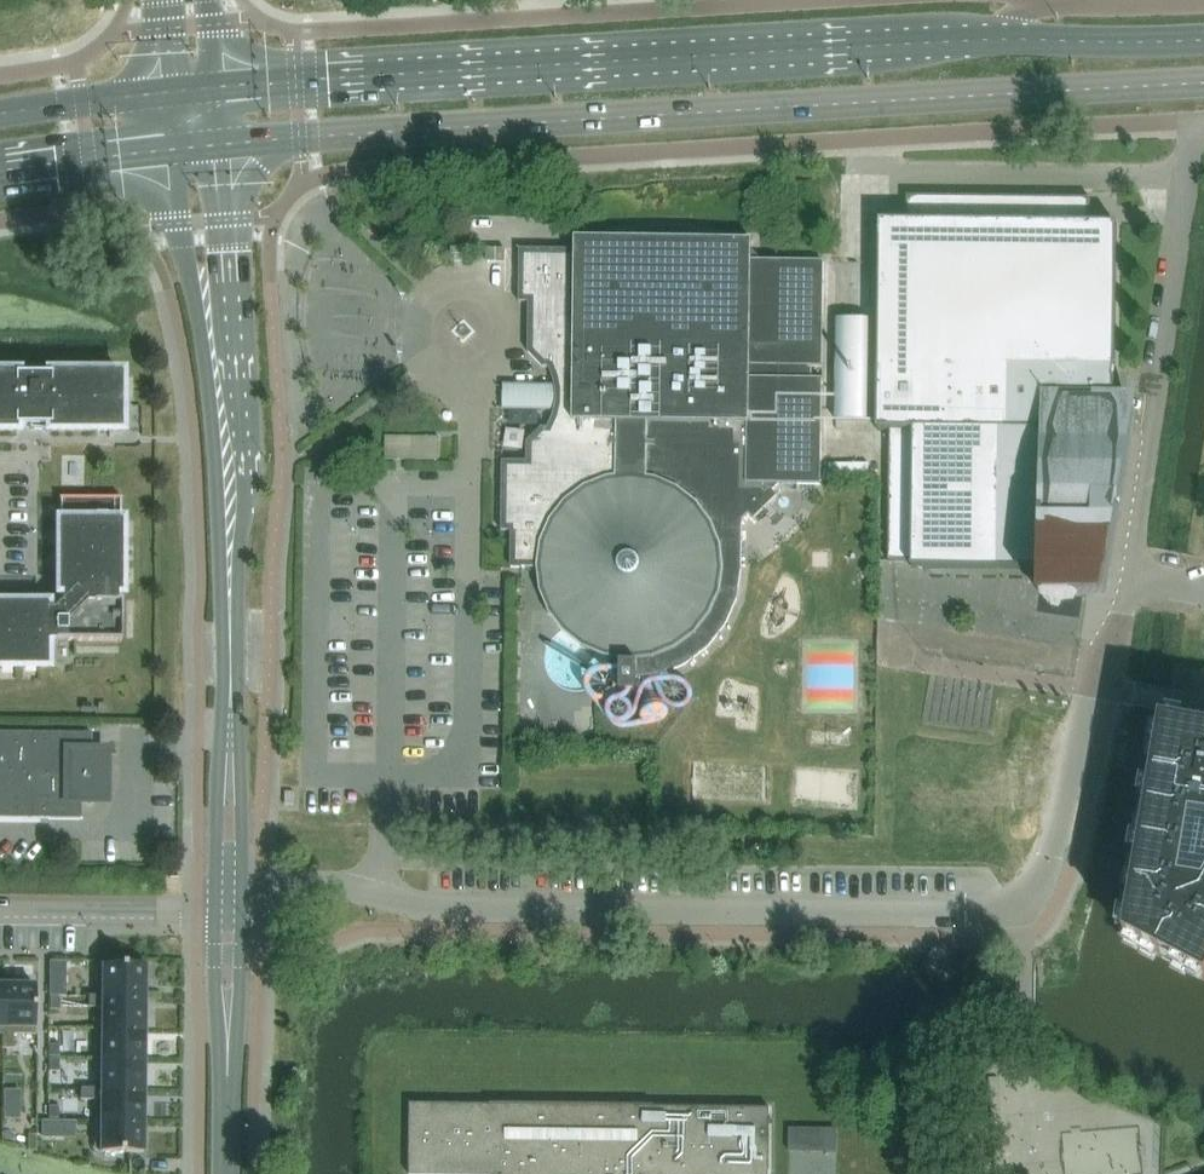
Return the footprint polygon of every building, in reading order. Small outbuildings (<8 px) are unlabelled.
[(1115,369),(1116,224),(1090,223),(1090,198),(906,196),(906,221),(879,221),(879,263),(877,430),(889,431),(888,561),(912,561),(911,568),(1022,570),(1040,570),(1040,572),(1039,594),(1104,596),(1106,596),(1110,569),(1130,437),(1136,397),(1115,393),(1115,379),(1113,379),(1114,369),(1115,369)] [(618,234),(605,239),(575,238),(575,250),(519,249),(519,302),(528,302),(528,352),(542,367),(548,368),(551,373),(553,379),(554,385),(542,385),(542,397),(542,410),(554,410),(553,416),(550,422),(547,428),(542,428),(527,442),(526,461),(502,461),(501,531),(511,531),(510,568),(523,568),(537,568),(540,591),(549,614),(558,626),(563,633),(583,648),(605,658),(608,658),(622,660),(621,693),(637,693),(637,678),(658,676),(685,665),(708,648),(726,625),(737,598),(741,570),(742,520),(749,514),(754,519),(777,496),(772,491),(779,484),(821,485),(822,379),(812,379),(812,367),(822,367),(824,263),(824,262),(815,262),(761,261),(761,260),(753,252),(752,252),(752,240),(722,240),(703,234),(684,230),(664,228),(644,229),(631,231),(618,234)] [(451,261),(464,262),(467,262),(467,248),(451,248),(451,261)] [(486,262),(490,262),(505,262),(505,249),(487,248),(486,262)] [(838,320),(836,422),(868,422),(870,320),(838,320)] [(17,431),(48,431),(121,431),(121,374),(0,374),(0,431),(17,431)] [(385,440),(385,460),(438,461),(439,437),(385,436),(385,440)] [(830,463),(830,479),(871,479),(871,464),(830,463)] [(0,605),(0,667),(47,667),(47,641),(121,641),(121,497),(59,497),(59,593),(47,605),(0,605)] [(1125,939),(1203,981),(1203,731),(1162,724),(1125,939)] [(80,819),(81,799),(90,799),(90,804),(93,798),(95,793),(96,790),(98,784),(99,778),(99,775),(100,772),(100,766),(100,763),(100,758),(100,753),(91,753),(91,733),(0,732),(0,818),(80,819)] [(96,965),(96,996),(88,996),(144,997),(144,965),(96,965)] [(64,976),(49,976),(49,996),(64,996),(64,976)] [(2,1049),(13,1049),(13,1034),(35,1035),(35,986),(3,986),(3,1034),(2,1034),(2,1049)] [(88,1007),(103,1007),(102,1027),(102,1028),(143,1028),(144,997),(88,996),(88,1007)] [(59,1009),(59,997),(50,997),(50,1009),(59,1009)] [(102,1027),(95,1026),(95,1059),(102,1059),(102,1058),(143,1059),(143,1028),(102,1028),(102,1027)] [(59,1045),(49,1044),(49,1056),(59,1056),(59,1045)] [(102,1058),(102,1059),(102,1088),(102,1089),(143,1090),(143,1059),(102,1058)] [(59,1071),(59,1059),(49,1059),(49,1071),(59,1071)] [(102,1088),(80,1088),(80,1100),(94,1100),(94,1120),(142,1121),(143,1090),(102,1089),(102,1088)] [(770,1108),(654,1107),(654,1106),(491,1104),(491,1105),(410,1104),(410,1173),(769,1173),(770,1108)] [(20,1105),(5,1105),(5,1121),(20,1121),(20,1105)] [(48,1118),(58,1118),(58,1106),(49,1106),(48,1118)] [(94,1121),(101,1121),(101,1152),(142,1153),(142,1121),(94,1120),(94,1121)] [(41,1122),(41,1139),(58,1139),(58,1133),(58,1122),(41,1122)] [(837,1126),(828,1126),(827,1150),(837,1151),(837,1126)]
